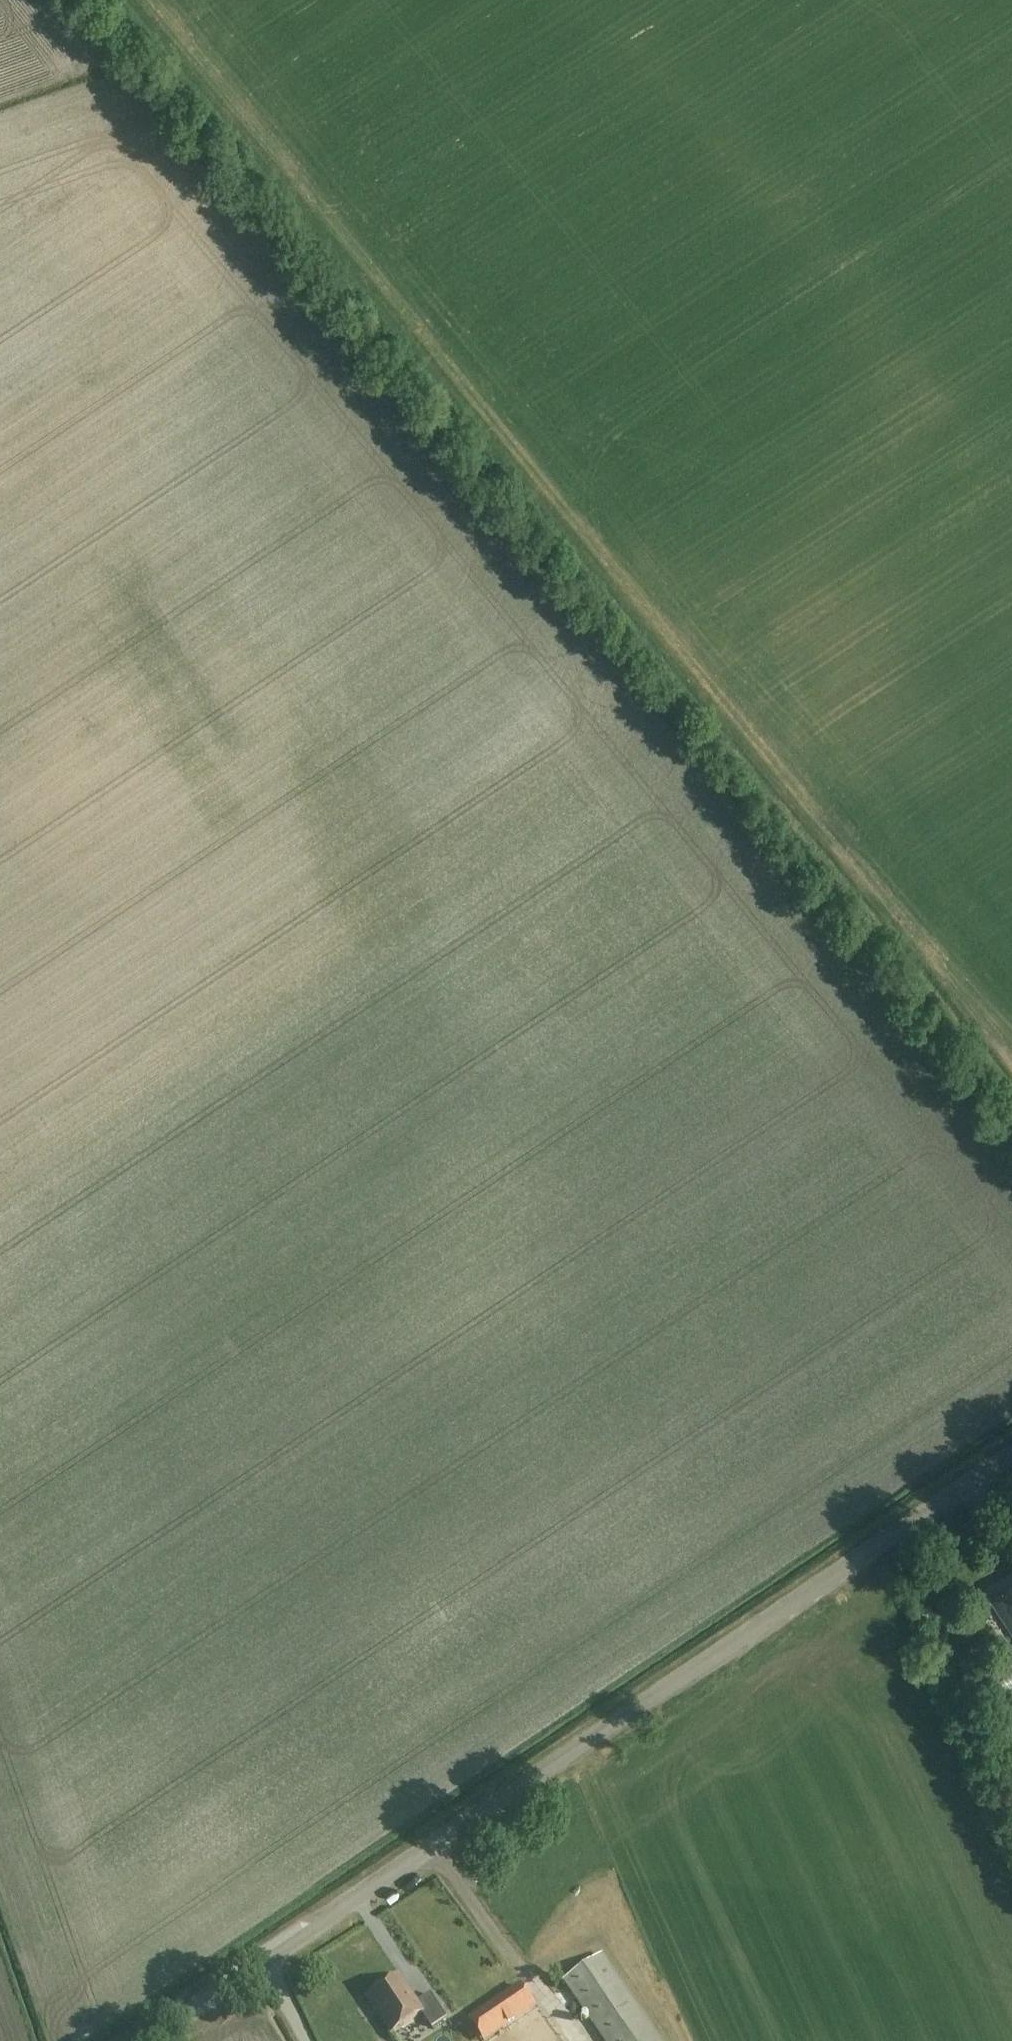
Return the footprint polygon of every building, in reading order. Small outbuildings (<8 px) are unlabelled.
[(992,1602),(1011,1633),(1011,1588),(992,1602)] [(603,1953),(563,1980),(604,2040),(663,2040),(603,1953)] [(416,2006),(397,1980),(366,2003),(392,2037),(421,2015),(432,2030),(446,2020),(429,1996),(416,2006)] [(478,2014),(492,2036),(537,2007),(523,1985),(478,2014)] [(437,2029),(423,2039),(425,2040),(439,2040),(443,2039),(437,2029)]
